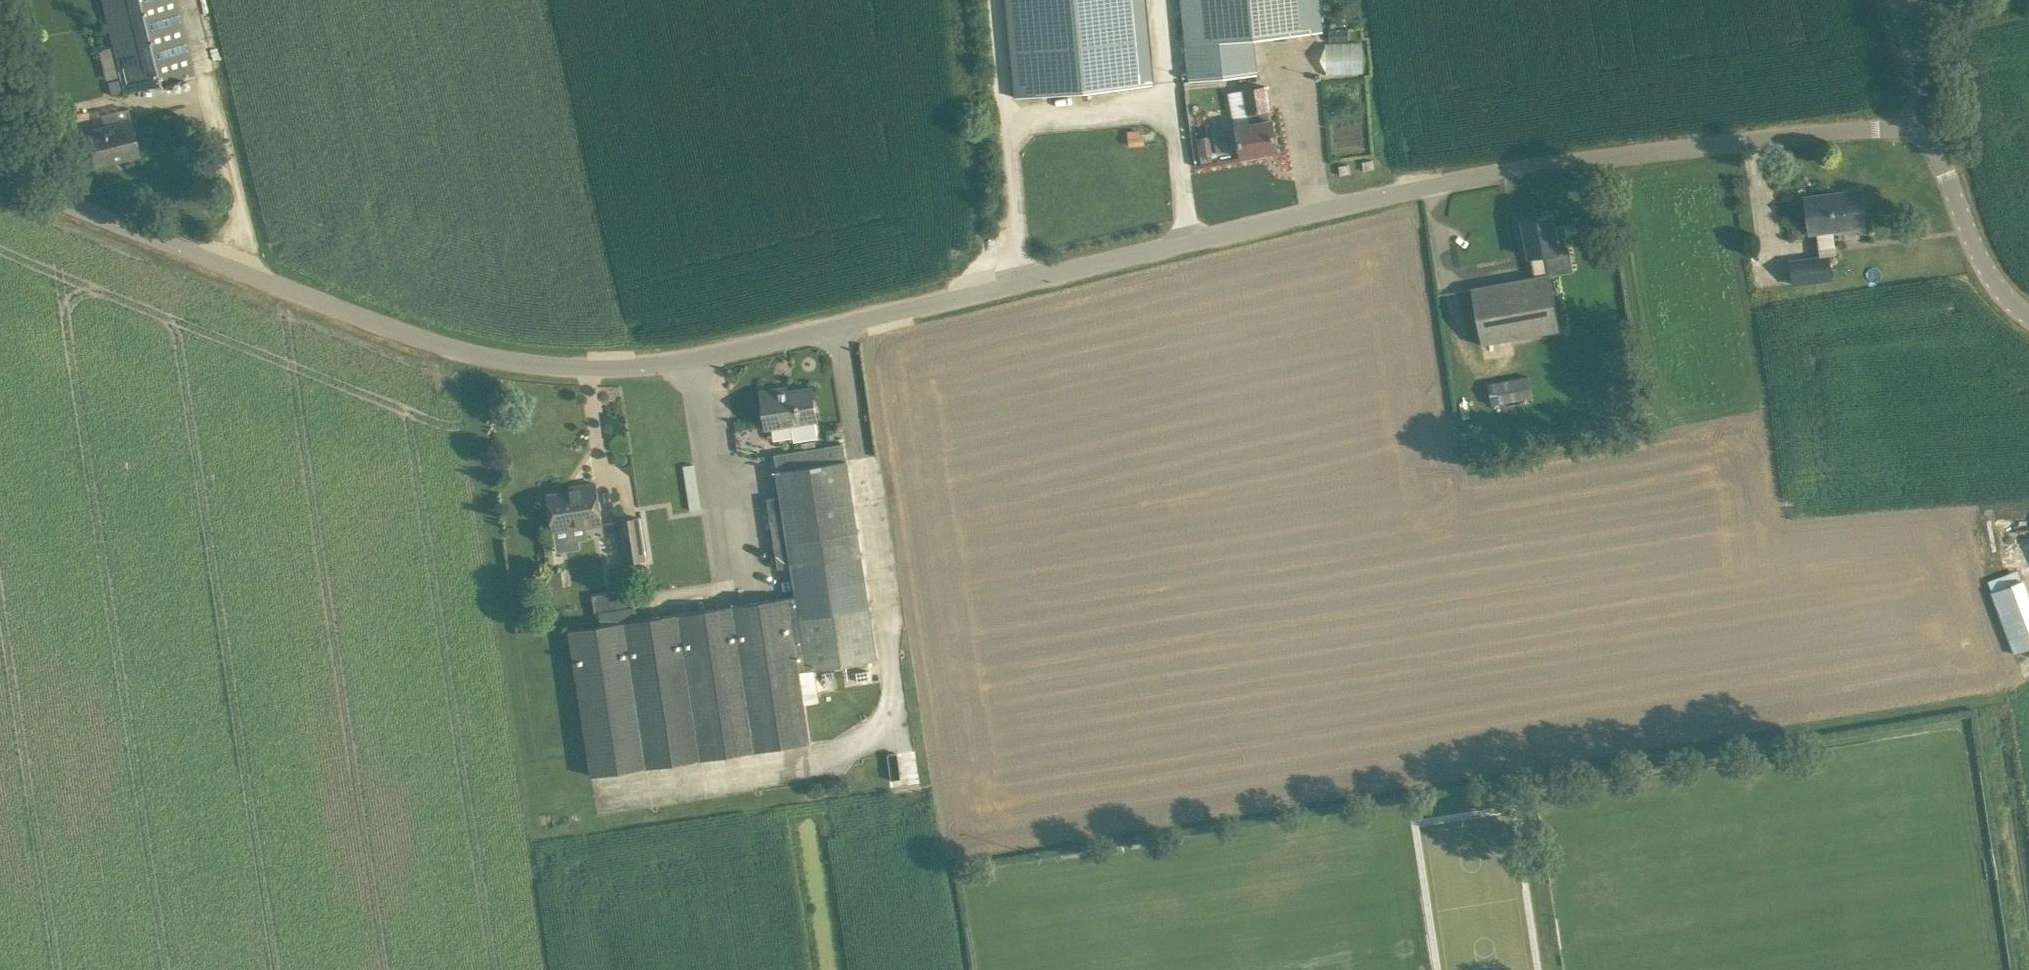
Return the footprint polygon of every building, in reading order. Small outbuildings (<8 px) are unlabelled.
[(122,79),(107,82),(110,94),(194,74),(176,0),(103,0),(122,79)] [(1016,95),(1081,90),(1087,89),(1095,89),(1118,86),(1133,85),(1153,83),(1145,0),(1007,0),(1016,95)] [(1233,75),(1257,73),(1253,25),(1315,19),(1322,19),(1320,0),(1182,0),(1189,80),(1211,77),(1233,75)] [(1319,73),(1359,73),(1359,41),(1320,40),(1319,73)] [(1266,85),(1244,89),(1229,92),(1235,126),(1237,125),(1243,156),(1278,150),(1272,119),(1271,119),(1269,109),(1270,108),(1266,85)] [(95,166),(140,155),(131,118),(86,129),(95,166)] [(1141,144),(1140,134),(1128,135),(1129,145),(1141,144)] [(1197,137),(1200,155),(1213,153),(1210,135),(1197,137)] [(1234,135),(1215,138),(1217,151),(1237,147),(1234,135)] [(1813,232),(1817,231),(1819,247),(1835,245),(1833,229),(1865,225),(1861,189),(1805,196),(1813,232)] [(1472,287),(1482,343),(1560,329),(1550,273),(1548,273),(1545,252),(1558,250),(1552,216),(1523,221),(1530,255),(1531,255),(1535,276),(1472,287)] [(1831,276),(1828,255),(1790,260),(1792,281),(1831,276)] [(1529,375),(1488,382),(1492,404),(1533,396),(1529,375)] [(767,426),(792,422),(794,437),(818,434),(815,419),(817,418),(812,387),(779,392),(779,388),(761,391),(767,426)] [(602,624),(570,628),(591,774),(810,742),(800,670),(878,658),(844,442),(775,453),(782,495),(768,497),(779,568),(793,565),(797,595),(638,618),(602,624)] [(686,463),(691,508),(703,506),(698,462),(686,463)] [(555,530),(604,523),(597,481),(580,483),(581,487),(549,492),(555,530)] [(646,559),(640,515),(619,518),(626,562),(646,559)] [(2022,579),(2018,569),(1989,580),(1992,590),(2016,653),(2028,648),(2028,598),(2022,579)] [(614,591),(617,608),(628,606),(625,589),(614,591)] [(628,606),(617,608),(600,610),(602,624),(638,618),(637,607),(636,605),(628,606)]
